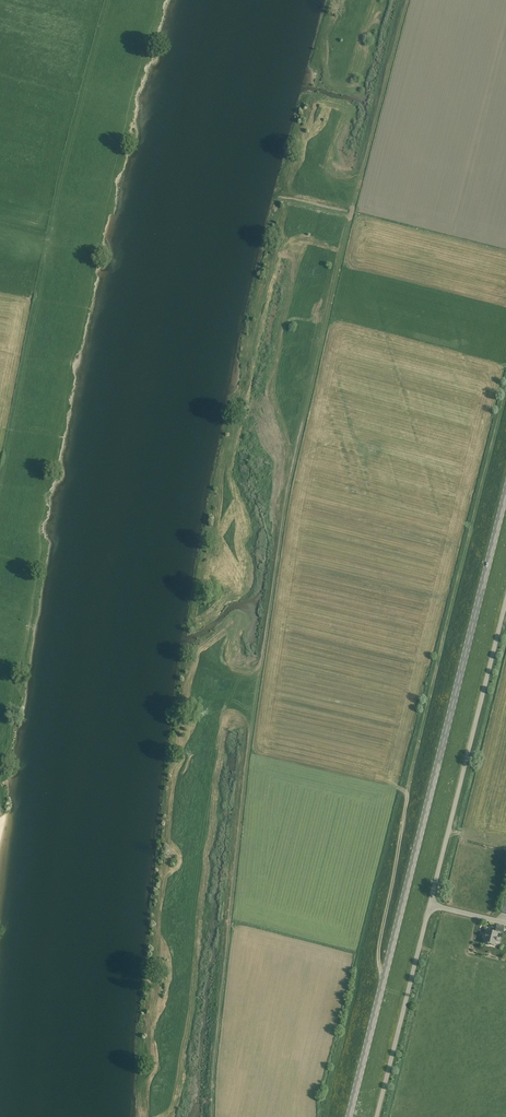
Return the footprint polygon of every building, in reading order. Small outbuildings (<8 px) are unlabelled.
[(504,928),(497,926),(495,933),(487,931),(486,935),(485,938),(485,939),(484,943),(488,944),(488,945),(489,945),(494,946),(496,941),(497,937),(496,937),(498,931),(503,932),(504,928)]
